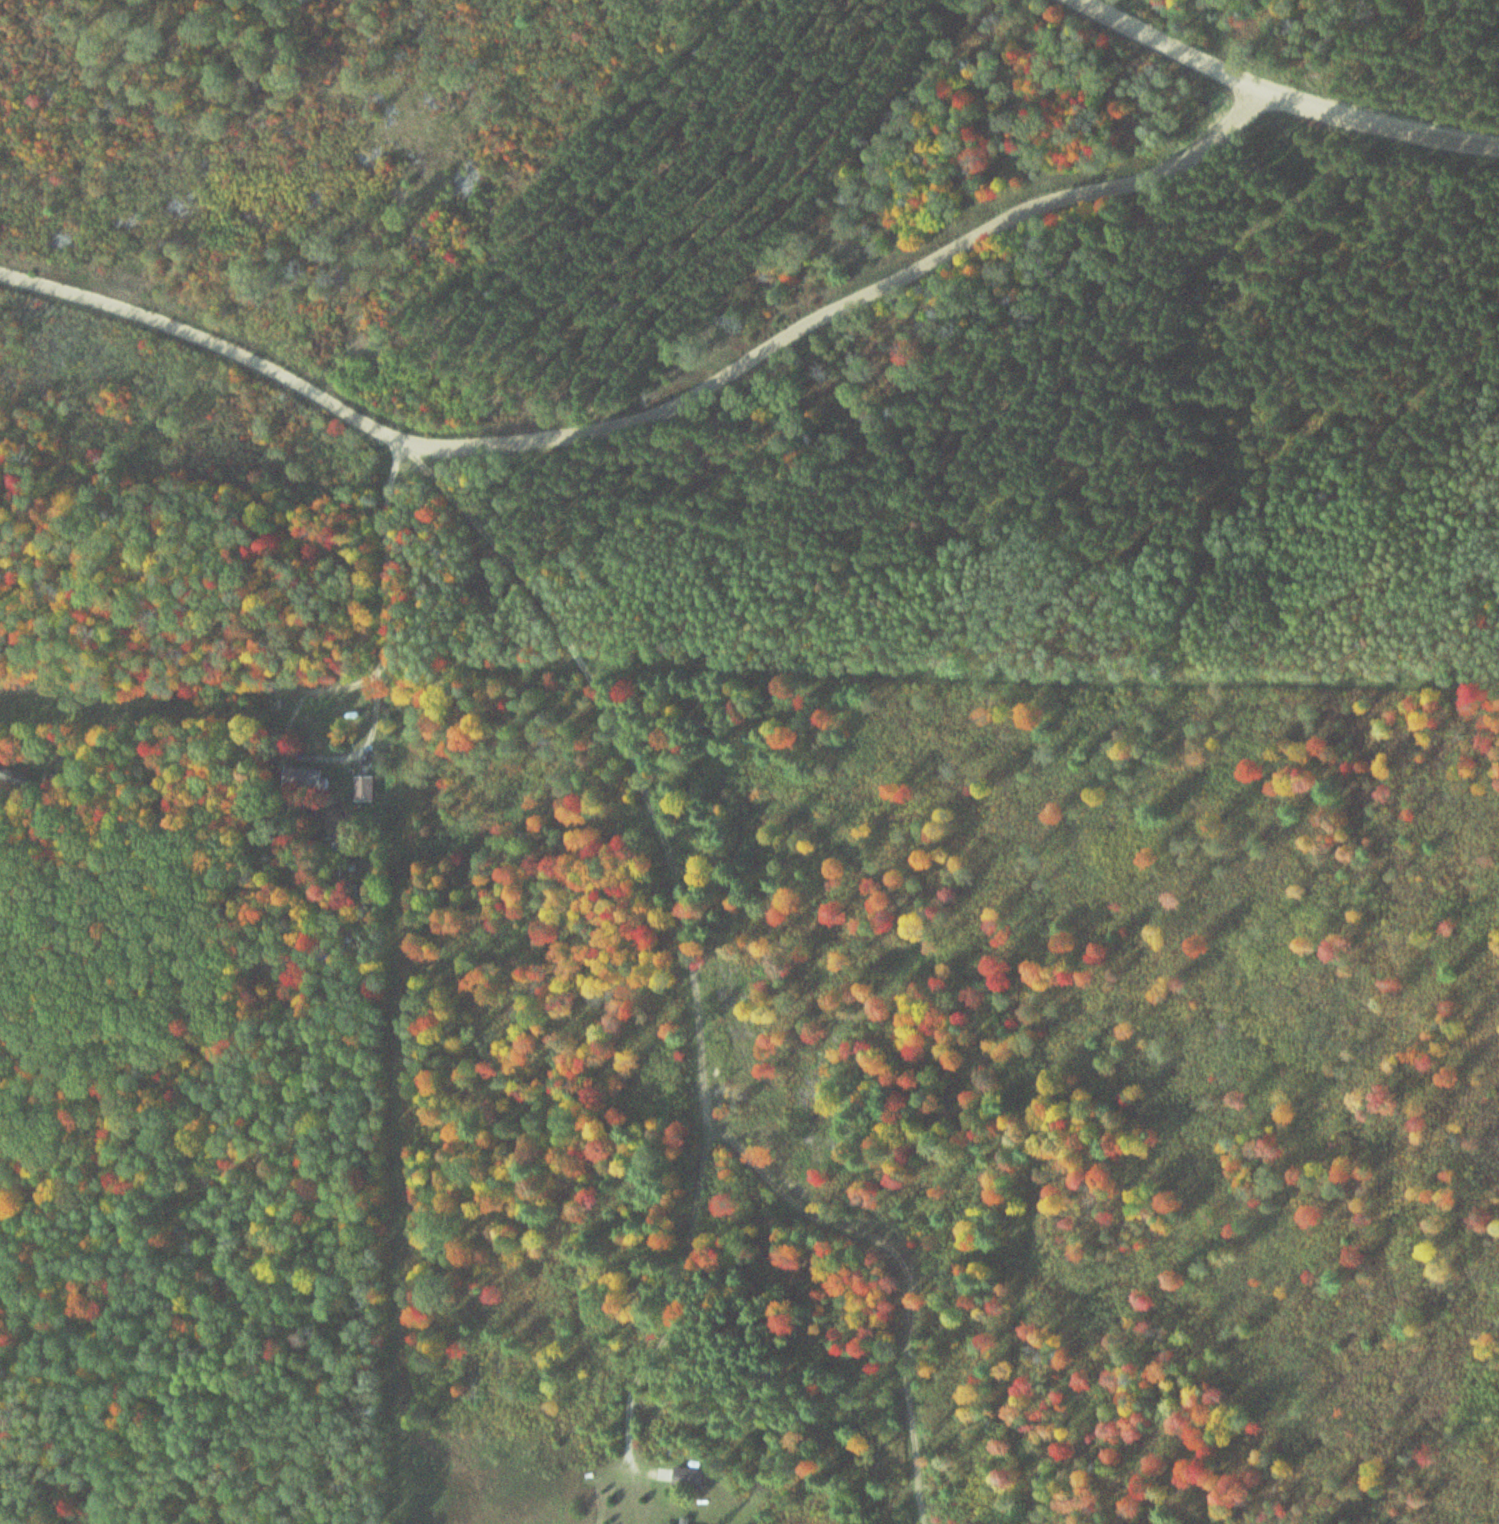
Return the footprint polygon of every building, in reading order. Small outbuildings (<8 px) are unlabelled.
[(288,788),(329,788),(329,767),(288,767),(288,788)] [(376,775),(356,775),(356,802),(376,802),(376,775)] [(675,1484),(705,1490),(709,1472),(679,1466),(675,1484)]
